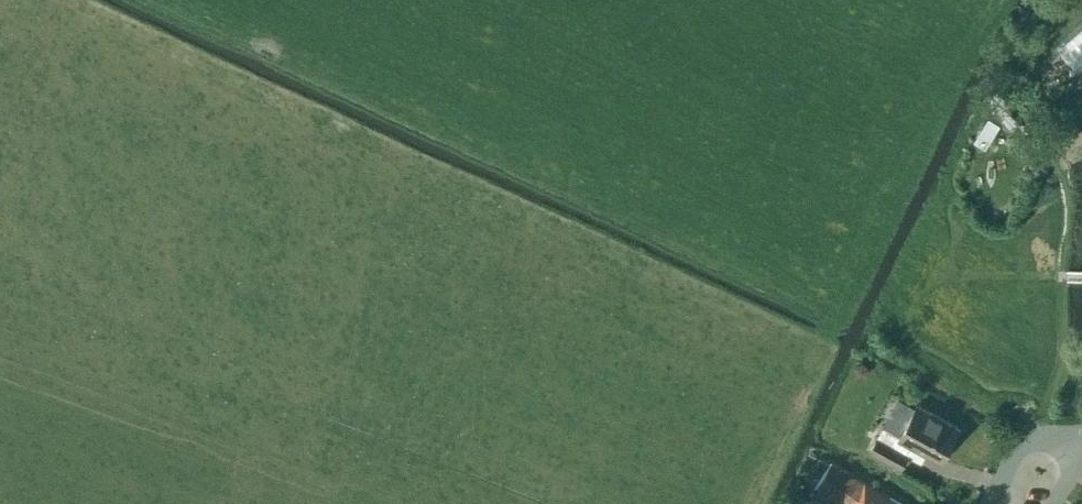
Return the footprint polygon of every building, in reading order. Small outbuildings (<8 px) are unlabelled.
[(1001,94),(995,88),(992,85),(979,99),(1011,130),(1024,117),(1001,94)] [(866,365),(865,365),(863,363),(857,365),(855,372),(861,376),(867,374),(868,367),(866,365)] [(901,468),(913,446),(940,461),(959,427),(917,404),(900,436),(884,427),(870,451),(901,468)] [(830,462),(815,487),(843,503),(900,503),(830,462)]
